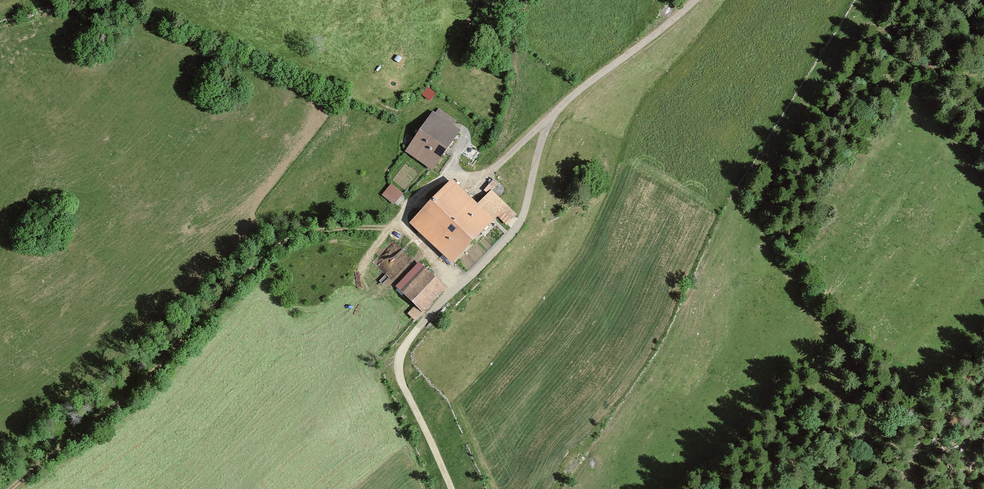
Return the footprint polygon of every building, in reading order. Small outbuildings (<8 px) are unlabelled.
[(432,99),(437,92),(428,86),(423,93),(432,99)] [(435,113),(404,148),(429,170),(461,135),(435,113)] [(452,178),(407,223),(453,268),(509,210),(491,192),(479,204),(452,178)] [(383,194),(396,204),(405,192),(392,182),(383,194)] [(418,262),(394,286),(420,312),(444,288),(418,262)]
